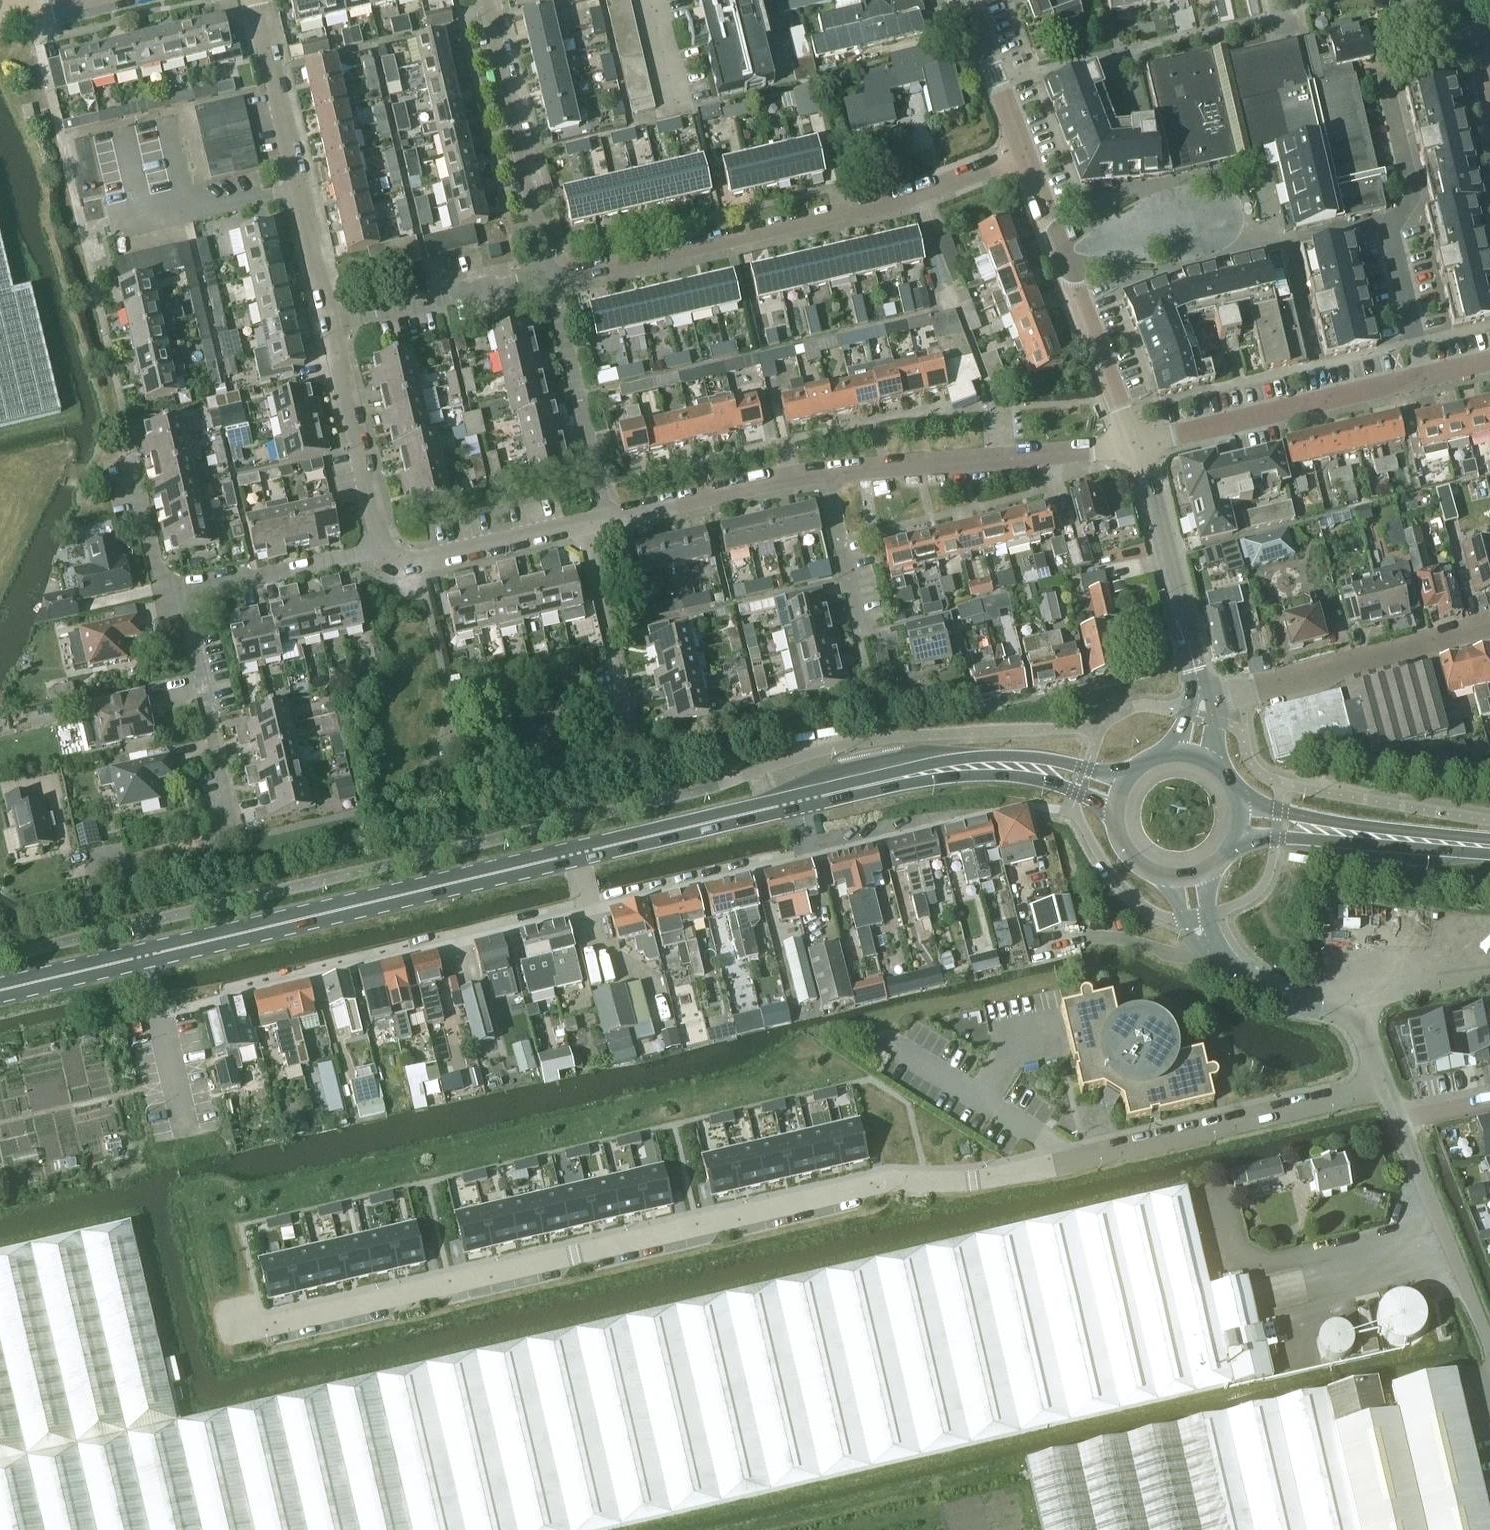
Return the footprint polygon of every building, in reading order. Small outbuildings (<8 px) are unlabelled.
[(322,20),(317,0),(291,0),(297,26),(322,20)] [(347,14),(343,0),(317,0),(322,20),(347,14)] [(347,14),(371,8),(369,0),(343,0),(347,14)] [(396,2),(396,0),(369,0),(371,8),(396,2)] [(593,24),(603,21),(599,0),(588,0),(593,24)] [(697,6),(700,5),(711,51),(708,52),(719,97),(774,83),(754,0),(695,0),(697,6)] [(808,8),(823,4),(837,0),(802,0),(798,1),(778,6),(780,14),(798,10),(808,8)] [(834,14),(834,15),(839,14),(846,33),(853,31),(858,49),(927,32),(917,5),(923,3),(923,0),(891,0),(893,9),(890,10),(889,8),(888,6),(884,4),(880,3),(876,4),(872,5),(869,8),(867,11),(864,0),(850,0),(836,3),(839,13),(834,14)] [(1084,16),(1078,0),(1027,0),(1035,22),(1051,15),(1056,26),(1084,16)] [(1131,9),(1129,0),(1109,0),(1112,14),(1131,9)] [(1151,4),(1150,0),(1129,0),(1131,9),(1151,4)] [(608,6),(611,17),(633,12),(631,1),(608,6)] [(524,14),(530,38),(557,32),(551,8),(524,14)] [(428,28),(453,22),(450,10),(425,15),(428,28)] [(636,22),(633,12),(611,17),(613,28),(636,22)] [(225,16),(201,22),(209,54),(208,54),(211,67),(243,59),(235,27),(228,29),(225,16)] [(408,16),(400,18),(404,34),(412,32),(408,16)] [(395,36),(404,34),(400,18),(391,20),(395,36)] [(606,34),(603,21),(593,24),(596,36),(606,34)] [(209,54),(201,22),(178,28),(186,60),(208,54),(209,54)] [(613,28),(616,38),(638,33),(636,22),(613,28)] [(1337,68),(1322,71),(1325,83),(1354,76),(1351,65),(1372,60),(1364,25),(1352,28),(1350,22),(1332,27),(1333,32),(1329,33),(1337,68)] [(359,27),(351,29),(354,45),(363,43),(359,27)] [(178,28),(154,34),(162,65),(186,60),(178,28)] [(346,47),(354,45),(351,29),(342,31),(346,47)] [(562,55),(557,32),(530,38),(535,62),(562,55)] [(417,39),(422,63),(450,56),(445,33),(417,39)] [(638,33),(616,38),(618,49),(641,44),(638,33)] [(162,65),(154,34),(131,39),(138,71),(162,65)] [(1278,149),(1297,230),(1386,209),(1355,76),(1354,76),(1325,83),(1322,71),(1314,36),(1304,39),(1315,85),(1307,87),(1296,41),(1229,56),(1252,155),(1278,149)] [(131,39),(107,45),(115,77),(138,71),(131,39)] [(306,57),(330,51),(327,39),(303,44),(306,57)] [(618,49),(621,60),(643,55),(641,44),(618,49)] [(92,82),(115,77),(107,45),(83,51),(91,83),(92,82)] [(75,50),(59,54),(60,57),(67,88),(79,85),(82,99),(95,95),(92,82),(91,83),(83,51),(76,53),(75,50)] [(1232,139),(1211,52),(1146,67),(1158,121),(1171,174),(1210,165),(1205,145),(1232,139)] [(568,79),(562,55),(535,62),(541,85),(568,79)] [(600,58),(603,71),(615,68),(612,55),(600,58)] [(643,55),(621,60),(623,71),(646,65),(643,55)] [(382,59),(385,72),(397,69),(394,56),(382,59)] [(456,80),(450,56),(422,63),(428,87),(456,80)] [(864,99),(846,104),(853,132),(895,122),(887,91),(910,85),(910,92),(914,92),(915,91),(917,91),(921,89),(917,84),(926,82),(934,115),(963,108),(953,65),(941,68),(934,57),(865,74),(864,99)] [(305,65),(311,88),(342,81),(337,58),(305,65)] [(797,84),(798,84),(818,79),(813,58),(798,62),(792,63),(797,84)] [(364,62),(367,76),(377,74),(374,60),(364,62)] [(623,71),(625,80),(648,75),(646,65),(623,71)] [(618,81),(615,68),(603,71),(607,84),(618,81)] [(400,82),(397,69),(385,72),(388,85),(400,82)] [(1118,130),(1095,69),(1046,87),(1083,184),(1160,177),(1171,174),(1158,121),(1118,130)] [(380,88),(377,74),(367,76),(370,90),(380,88)] [(650,86),(648,75),(625,80),(628,91),(650,86)] [(541,85),(546,109),(573,103),(568,79),(541,85)] [(433,110),(461,104),(456,80),(428,87),(433,110)] [(1489,320),(1489,295),(1487,296),(1484,285),(1489,283),(1489,266),(1489,263),(1480,266),(1477,255),(1487,252),(1482,233),(1473,236),(1470,224),(1478,223),(1473,203),(1481,201),(1476,178),(1468,180),(1465,168),(1475,166),(1471,147),(1463,149),(1460,138),(1468,136),(1463,117),(1454,120),(1451,108),(1459,106),(1453,80),(1406,91),(1414,128),(1422,127),(1424,139),(1417,140),(1422,161),(1429,159),(1432,171),(1425,173),(1433,208),(1426,210),(1434,247),(1442,245),(1444,257),(1437,259),(1442,280),(1449,278),(1452,290),(1445,292),(1453,328),(1489,320)] [(234,81),(216,85),(218,95),(236,90),(234,81)] [(348,105),(342,81),(311,88),(316,112),(348,105)] [(212,96),(210,86),(193,91),(195,100),(212,96)] [(628,91),(631,103),(653,98),(650,86),(628,91)] [(814,89),(795,93),(800,117),(819,113),(814,89)] [(187,92),(169,96),(172,106),(189,102),(187,92)] [(146,102),(148,112),(166,107),(163,98),(146,102)] [(246,110),(243,98),(219,103),(222,115),(246,110)] [(631,103),(633,114),(656,108),(653,98),(631,103)] [(615,118),(626,116),(622,102),(611,104),(615,118)] [(140,103),(123,107),(125,117),(142,113),(140,103)] [(195,109),(198,121),(222,115),(219,103),(195,109)] [(579,127),(573,103),(546,109),(552,133),(579,127)] [(748,103),(735,106),(738,117),(750,114),(748,103)] [(393,107),(396,120),(408,117),(405,104),(393,107)] [(467,127),(461,104),(433,110),(436,123),(422,126),(425,138),(439,135),(439,134),(467,127)] [(353,129),(348,105),(316,112),(321,136),(353,129)] [(375,109),(378,123),(388,121),(385,106),(375,109)] [(735,106),(723,109),(725,120),(738,117),(735,106)] [(117,109),(99,113),(102,123),(119,119),(117,109)] [(710,109),(700,111),(702,121),(712,119),(710,109)] [(246,110),(222,115),(225,127),(249,122),(246,110)] [(65,132),(102,123),(99,113),(63,122),(65,132)] [(225,127),(222,115),(198,121),(201,133),(225,127)] [(411,130),(408,117),(396,120),(399,133),(411,130)] [(681,118),(669,121),(672,132),(684,129),(681,118)] [(391,135),(388,121),(378,123),(381,137),(391,135)] [(659,135),(672,132),(669,121),(657,123),(659,135)] [(227,139),(251,134),(249,122),(225,127),(227,139)] [(227,139),(225,127),(201,133),(203,144),(227,139)] [(439,134),(439,135),(444,158),(472,151),(467,127),(439,134)] [(327,159),(358,152),(353,129),(321,136),(327,159)] [(635,129),(623,131),(626,143),(638,140),(635,129)] [(614,145),(626,143),(623,131),(611,134),(614,145)] [(254,145),(251,134),(227,139),(230,151),(254,145)] [(203,144),(206,156),(230,151),(227,139),(203,144)] [(590,139),(577,142),(580,154),(592,151),(590,139)] [(567,157),(580,154),(577,142),(565,145),(566,148),(556,150),(559,164),(568,162),(567,157)] [(817,142),(794,147),(801,179),(824,174),(817,142)] [(230,151),(233,163),(257,157),(254,145),(230,151)] [(778,184),(801,179),(794,147),(770,153),(778,184)] [(404,153),(407,167),(419,164),(416,150),(404,153)] [(230,151),(206,156),(209,168),(233,163),(230,151)] [(478,175),(472,151),(444,158),(450,181),(478,175)] [(364,176),(358,152),(327,159),(332,183),(364,176)] [(386,155),(389,170),(399,167),(396,153),(386,155)] [(770,153),(747,158),(755,190),(778,184),(770,153)] [(257,157),(233,163),(235,174),(259,169),(257,157)] [(731,195),(755,190),(747,158),(724,163),(731,195)] [(703,161),(680,166),(687,197),(710,191),(703,161)] [(211,179),(235,174),(233,163),(209,168),(211,179)] [(422,177),(419,164),(407,167),(410,180),(422,177)] [(664,202),(687,197),(680,166),(657,171),(664,202)] [(402,182),(399,167),(389,170),(393,184),(402,182)] [(641,208),(664,202),(657,171),(634,177),(641,208)] [(455,205),(483,198),(478,175),(450,181),(442,183),(448,206),(455,205)] [(364,176),(332,183),(338,207),(369,199),(364,176)] [(641,208),(634,177),(611,182),(618,213),(641,208)] [(611,182),(588,188),(595,218),(618,213),(611,182)] [(572,224),(595,218),(588,188),(565,193),(572,224)] [(415,200),(418,213),(430,210),(427,197),(415,200)] [(489,222),(483,198),(455,205),(461,229),(474,226),(489,222)] [(375,223),(369,199),(338,207),(343,230),(375,223)] [(397,202),(400,216),(410,214),(407,200),(397,202)] [(434,224),(430,210),(418,213),(421,227),(434,224)] [(403,231),(413,229),(410,214),(400,216),(403,231)] [(979,248),(982,258),(988,256),(987,255),(1018,244),(1009,219),(978,231),(984,246),(979,248)] [(241,230),(246,254),(278,246),(272,223),(241,230)] [(348,254),(369,249),(380,246),(375,223),(343,230),(348,254)] [(474,226),(461,229),(466,249),(479,246),(474,226)] [(461,229),(448,232),(453,252),(466,249),(461,229)] [(448,232),(436,235),(441,255),(453,252),(448,232)] [(62,412),(31,286),(14,290),(0,233),(0,426),(62,412)] [(917,233),(894,239),(900,266),(923,260),(917,233)] [(436,235),(424,238),(428,257),(441,255),(436,235)] [(938,241),(949,270),(957,267),(954,259),(958,257),(950,236),(938,241)] [(197,240),(201,258),(211,256),(207,238),(197,240)] [(380,246),(369,249),(370,253),(374,272),(398,267),(421,262),(420,259),(415,238),(393,243),(380,246)] [(1351,238),(1301,250),(1313,305),(1312,305),(1317,326),(1318,325),(1326,358),(1377,346),(1372,325),(1364,327),(1361,316),(1371,313),(1361,270),(1358,271),(1356,259),(1351,238)] [(876,271),(900,266),(894,239),(870,244),(876,271)] [(194,266),(189,242),(177,245),(183,268),(194,266)] [(853,277),(862,275),(876,271),(870,244),(846,249),(853,277)] [(988,256),(997,279),(1027,268),(1018,244),(987,255),(988,256)] [(177,245),(165,248),(171,271),(183,268),(177,245)] [(283,270),(278,246),(246,254),(249,268),(237,271),(240,281),(252,278),(251,278),(283,270)] [(171,271),(165,248),(154,250),(159,274),(171,271)] [(829,282),(853,277),(846,249),(823,255),(829,282)] [(142,253),(147,276),(151,275),(151,276),(159,274),(154,250),(142,253)] [(130,256),(135,278),(147,276),(142,253),(130,256)] [(1215,322),(1220,341),(1229,339),(1240,336),(1236,317),(1250,314),(1264,371),(1303,362),(1303,364),(1307,363),(1281,253),(1230,265),(1230,267),(1216,270),(1216,268),(1182,276),(1182,278),(1167,284),(1167,282),(1124,298),(1137,332),(1140,331),(1145,344),(1144,345),(1152,365),(1153,364),(1155,369),(1154,369),(1154,371),(1160,396),(1215,383),(1208,354),(1197,326),(1215,322)] [(799,260),(806,288),(829,282),(823,255),(799,260)] [(118,258),(123,281),(135,278),(130,256),(118,258)] [(782,293),(806,288),(799,260),(776,266),(782,293)] [(212,262),(202,264),(206,282),(216,280),(212,262)] [(752,271),(758,299),(782,293),(776,266),(752,271)] [(963,280),(957,267),(949,270),(954,283),(963,280)] [(1036,292),(1027,268),(997,279),(1001,292),(992,295),(996,307),(1036,292)] [(251,278),(252,278),(257,301),(288,294),(283,270),(251,278)] [(196,272),(186,274),(190,292),(200,290),(196,272)] [(123,281),(119,282),(125,306),(156,299),(151,276),(151,275),(147,276),(135,278),(123,281)] [(733,276),(709,282),(715,309),(739,303),(733,276)] [(709,282),(686,287),(692,314),(715,309),(709,282)] [(212,305),(222,303),(218,285),(208,288),(212,305)] [(899,288),(902,301),(912,298),(911,291),(909,285),(899,288)] [(686,287),(662,292),(669,319),(692,314),(686,287)] [(926,288),(911,291),(912,298),(916,311),(925,309),(931,308),(926,288)] [(662,292),(639,298),(645,325),(669,319),(662,292)] [(1045,316),(1036,292),(996,307),(1001,319),(1010,315),(1015,328),(1045,316)] [(294,318),(288,294),(257,301),(262,325),(294,318)] [(201,295),(191,298),(195,315),(205,313),(201,295)] [(852,299),(855,312),(865,310),(862,297),(852,299)] [(639,298),(615,303),(621,330),(645,325),(639,298)] [(916,312),(916,311),(912,298),(902,301),(905,314),(916,312)] [(125,306),(130,330),(162,323),(156,299),(125,306)] [(970,300),(961,304),(966,317),(975,313),(970,300)] [(597,336),(621,330),(615,303),(591,309),(597,336)] [(805,310),(808,323),(819,320),(816,307),(805,310)] [(223,309),(213,311),(217,329),(227,326),(223,309)] [(866,313),(865,310),(855,312),(858,325),(868,323),(866,313)] [(955,310),(943,313),(949,337),(964,333),(955,310)] [(943,313),(931,316),(937,340),(949,337),(943,313)] [(981,328),(975,313),(966,317),(972,331),(981,328)] [(1024,352),(1054,340),(1045,316),(1015,328),(1020,342),(1015,344),(1018,354),(1024,352)] [(268,349),(299,342),(294,318),(262,325),(268,349)] [(207,319),(197,321),(201,339),(211,336),(207,319)] [(921,319),(908,322),(910,330),(923,327),(921,319)] [(822,333),(819,320),(808,323),(811,336),(822,333)] [(130,330),(136,354),(167,347),(164,333),(176,331),(173,321),(162,323),(130,330)] [(533,331),(538,330),(536,321),(495,330),(500,353),(536,344),(533,331)] [(887,335),(910,330),(908,322),(885,327),(887,335)] [(764,347),(780,344),(776,329),(760,332),(764,347)] [(876,329),(863,332),(865,342),(879,339),(876,329)] [(232,350),(228,332),(218,335),(222,352),(232,350)] [(865,342),(863,332),(839,338),(841,348),(843,353),(850,351),(849,346),(865,342)] [(937,340),(939,348),(947,389),(951,407),(977,397),(972,384),(981,380),(964,333),(949,337),(937,340)] [(467,349),(464,338),(455,340),(458,352),(467,349)] [(839,338),(818,343),(820,353),(841,348),(839,338)] [(1064,364),(1054,340),(1024,352),(1033,376),(1064,364)] [(442,355),(452,353),(449,341),(439,344),(442,355)] [(216,360),(212,342),(202,345),(206,362),(216,360)] [(305,366),(299,342),(268,349),(254,352),(261,382),(294,374),(293,368),(305,366)] [(736,342),(723,345),(726,356),(739,353),(736,342)] [(820,353),(818,343),(794,348),(796,357),(806,355),(808,363),(822,360),(820,353)] [(500,353),(505,374),(546,364),(545,356),(539,357),(536,344),(500,353)] [(713,359),(726,356),(723,345),(710,348),(713,359)] [(173,370),(167,347),(136,354),(141,378),(173,370)] [(794,348),(759,357),(761,365),(764,379),(777,376),(773,362),(796,357),(794,348)] [(928,351),(930,364),(918,366),(925,394),(947,389),(939,348),(928,351)] [(372,374),(374,381),(416,371),(411,349),(374,358),(377,372),(372,374)] [(981,357),(985,365),(999,359),(996,351),(981,357)] [(690,352),(677,355),(679,366),(692,363),(690,352)] [(906,361),(894,363),(902,399),(925,394),(918,366),(915,354),(905,356),(906,361)] [(666,369),(679,366),(677,355),(664,358),(666,369)] [(238,374),(234,356),(224,358),(228,376),(238,374)] [(759,357),(725,365),(727,373),(761,365),(759,357)] [(882,362),(884,374),(873,377),(880,405),(902,399),(894,363),(893,359),(882,362)] [(1009,385),(999,359),(985,365),(994,390),(1009,385)] [(643,363),(630,366),(632,377),(645,374),(643,363)] [(546,364),(505,374),(510,394),(546,386),(542,373),(548,372),(546,364)] [(858,367),(847,370),(850,383),(856,410),(880,405),(873,377),(870,364),(858,367)] [(712,376),(727,373),(725,365),(711,368),(712,376)] [(221,384),(217,366),(207,368),(212,386),(221,384)] [(620,380),(632,377),(630,366),(617,369),(620,380)] [(187,379),(184,368),(173,370),(141,378),(146,402),(178,394),(175,381),(187,379)] [(462,371),(465,382),(474,380),(471,369),(462,371)] [(702,369),(679,375),(681,384),(704,379),(702,369)] [(421,392),(416,371),(374,381),(376,389),(381,388),(384,401),(421,392)] [(446,375),(449,387),(459,384),(456,372),(446,375)] [(658,389),(681,384),(679,375),(656,380),(658,389)] [(477,392),(474,380),(465,382),(467,394),(477,392)] [(634,385),(636,394),(658,389),(656,380),(634,385)] [(812,420),(806,393),(803,380),(790,383),(793,396),(781,399),(788,426),(812,420)] [(856,410),(850,383),(828,388),(835,415),(856,410)] [(461,396),(459,384),(449,387),(452,398),(461,396)] [(622,397),(636,394),(634,385),(620,388),(622,397)] [(515,417),(518,416),(556,408),(554,398),(549,400),(546,386),(510,394),(515,417)] [(311,388),(273,396),(278,418),(320,408),(318,401),(314,402),(311,388)] [(828,388),(806,393),(812,420),(835,415),(828,388)] [(387,414),(382,416),(384,423),(426,413),(440,410),(435,389),(421,392),(384,401),(387,414)] [(731,394),(709,399),(717,436),(740,431),(734,403),(733,403),(731,394)] [(219,409),(228,407),(225,395),(216,397),(219,409)] [(214,427),(223,425),(219,409),(216,397),(206,399),(209,411),(210,411),(214,427)] [(757,398),(734,403),(740,431),(763,425),(757,398)] [(699,411),(688,414),(694,441),(717,436),(709,399),(697,402),(699,411)] [(1489,434),(1489,410),(1488,400),(1463,406),(1471,439),(1489,434)] [(228,407),(219,409),(223,425),(224,430),(226,429),(246,425),(241,404),(228,407)] [(1438,411),(1446,444),(1471,439),(1463,406),(1438,411)] [(626,457),(649,452),(642,424),(643,424),(639,407),(626,410),(630,427),(619,430),(626,457)] [(278,418),(283,439),(320,431),(317,417),(322,416),(320,408),(278,418)] [(559,420),(556,408),(518,416),(523,436),(566,426),(564,419),(559,420)] [(147,440),(143,441),(144,449),(186,439),(192,438),(186,416),(181,418),(177,419),(175,411),(161,414),(163,422),(160,423),(156,417),(148,419),(147,425),(144,426),(147,440)] [(471,413),(474,425),(483,423),(481,411),(471,413)] [(1446,444),(1438,411),(1414,417),(1414,418),(1404,420),(1414,460),(1448,452),(1446,444)] [(391,430),(394,443),(431,434),(426,413),(384,423),(385,431),(391,430)] [(462,415),(464,426),(465,427),(474,425),(471,413),(462,415)] [(671,447),(694,441),(688,414),(665,419),(671,447)] [(1399,414),(1376,420),(1382,446),(1405,441),(1399,414)] [(642,424),(649,452),(671,447),(665,419),(643,424),(642,424)] [(1382,446),(1376,420),(1353,425),(1360,451),(1382,446)] [(486,434),(483,423),(474,425),(477,436),(486,434)] [(231,451),(241,448),(253,446),(248,424),(246,425),(226,429),(231,451)] [(467,439),(477,436),(474,425),(465,427),(467,439)] [(1331,430),(1337,457),(1360,451),(1353,425),(1331,430)] [(567,434),(566,426),(523,436),(528,457),(565,448),(562,435),(567,434)] [(1314,462),(1337,457),(1331,430),(1308,436),(1314,462)] [(283,439),(275,441),(280,463),(288,461),(330,451),(328,443),(323,444),(320,431),(283,439)] [(436,432),(431,434),(394,443),(393,443),(395,451),(400,450),(403,463),(441,454),(436,432)] [(1292,467),(1314,462),(1308,436),(1285,441),(1286,444),(1292,467)] [(186,439),(144,449),(146,456),(151,455),(154,469),(191,460),(186,439)] [(225,452),(223,441),(213,443),(216,454),(225,452)] [(243,460),(241,448),(231,451),(234,462),(243,460)] [(573,460),(568,462),(565,448),(528,457),(533,479),(575,469),(573,460)] [(1213,458),(1201,461),(1182,465),(1184,475),(1177,476),(1181,493),(1188,491),(1190,501),(1192,501),(1195,516),(1188,518),(1192,536),(1200,535),(1201,542),(1233,535),(1226,507),(1252,501),(1250,491),(1259,489),(1261,495),(1280,490),(1279,484),(1286,482),(1279,451),(1240,460),(1222,463),(1223,466),(1215,468),(1213,458)] [(216,454),(218,466),(228,464),(225,452),(216,454)] [(487,454),(490,465),(499,463),(496,452),(487,454)] [(403,485),(446,475),(441,454),(403,463),(407,476),(401,478),(403,485)] [(472,457),(475,469),(484,467),(481,455),(472,457)] [(1396,457),(1385,460),(1388,472),(1399,470),(1396,457)] [(311,462),(301,464),(303,474),(313,471),(325,469),(323,459),(311,462)] [(196,481),(191,460),(154,469),(157,482),(152,483),(154,491),(196,481)] [(1385,460),(1374,462),(1377,475),(1388,472),(1385,460)] [(1465,476),(1478,473),(1475,460),(1462,463),(1465,476)] [(502,475),(499,463),(490,465),(492,477),(502,475)] [(292,466),(280,469),(282,478),(294,476),(292,466)] [(486,479),(484,467),(475,469),(475,472),(470,473),(472,482),(486,479)] [(1343,484),(1348,503),(1359,500),(1351,467),(1340,470),(1343,484)] [(271,481),(282,478),(280,469),(269,471),(271,481)] [(1340,470),(1329,472),(1332,486),(1343,484),(1340,470)] [(238,478),(240,488),(261,483),(259,474),(238,478)] [(451,497),(446,475),(403,485),(405,493),(410,492),(413,506),(451,497)] [(1298,494),(1309,491),(1306,478),(1295,481),(1298,494)] [(201,502),(196,481),(154,491),(156,498),(161,497),(164,511),(201,502)] [(235,495),(232,483),(223,485),(226,497),(235,495)] [(1094,533),(1092,524),(1109,519),(1105,503),(1102,504),(1097,487),(1095,487),(1091,486),(1084,488),(1082,491),(1073,494),(1085,536),(1094,533)] [(1435,491),(1444,524),(1458,520),(1449,487),(1435,491)] [(226,497),(228,508),(237,506),(235,495),(226,497)] [(267,505),(269,515),(278,557),(286,555),(284,550),(298,547),(289,510),(290,510),(287,500),(267,505)] [(332,500),(310,505),(320,547),(328,546),(327,540),(340,537),(332,500)] [(167,524),(162,525),(164,533),(206,523),(212,522),(207,501),(201,502),(164,511),(167,524)] [(1291,502),(1243,514),(1247,530),(1295,519),(1291,502)] [(312,549),(320,547),(310,505),(290,510),(289,510),(298,547),(311,544),(312,549)] [(815,505),(791,511),(798,538),(821,533),(815,505)] [(1047,505),(1023,511),(1032,545),(1042,542),(1041,537),(1054,534),(1047,505)] [(1360,520),(1372,516),(1369,506),(1357,509),(1360,520)] [(1137,524),(1134,509),(1114,513),(1118,528),(1137,524)] [(774,544),(798,538),(791,511),(768,516),(774,544)] [(1008,551),(1032,545),(1023,511),(1000,517),(1008,551)] [(270,559),(278,557),(269,515),(247,519),(255,557),(269,554),(270,559)] [(1332,515),(1318,520),(1321,530),(1335,526),(1332,515)] [(768,516),(744,522),(750,549),(774,544),(768,516)] [(1008,551),(1000,517),(977,522),(985,557),(995,554),(993,549),(1006,545),(1008,551)] [(727,555),(750,549),(744,522),(720,527),(727,555)] [(983,551),(984,557),(985,557),(977,522),(954,528),(962,562),(972,560),(970,554),(983,551)] [(207,527),(206,523),(164,533),(165,541),(170,540),(174,553),(220,543),(215,525),(207,527)] [(242,525),(232,528),(235,539),(244,537),(242,525)] [(961,562),(962,562),(954,528),(930,534),(939,568),(949,565),(947,560),(960,557),(961,562)] [(1252,568),(1296,555),(1288,529),(1244,542),(1252,568)] [(1420,530),(1405,534),(1409,549),(1424,545),(1420,530)] [(705,531),(681,536),(688,565),(711,559),(705,531)] [(937,563),(938,568),(939,568),(930,534),(907,540),(915,574),(926,571),(925,566),(937,563)] [(665,570),(688,565),(681,536),(658,542),(665,570)] [(131,589),(124,559),(121,560),(116,538),(87,544),(92,566),(75,570),(76,571),(77,571),(81,590),(80,590),(82,600),(109,594),(108,592),(115,590),(116,592),(131,589)] [(1055,540),(1052,545),(1055,558),(1068,555),(1063,538),(1055,540)] [(904,577),(915,574),(907,540),(884,545),(891,575),(892,579),(895,591),(896,591),(900,605),(914,602),(910,588),(907,589),(904,577)] [(1093,563),(1087,540),(1067,545),(1074,568),(1093,563)] [(1489,590),(1489,541),(1464,548),(1476,594),(1489,590)] [(641,576),(665,570),(658,542),(634,547),(641,576)] [(1213,549),(1205,551),(1208,564),(1227,560),(1230,571),(1244,568),(1241,555),(1238,543),(1213,549)] [(1409,550),(1415,574),(1416,574),(1431,570),(1424,546),(1409,550)] [(557,551),(548,553),(561,612),(562,612),(563,617),(565,624),(586,619),(583,607),(581,596),(577,579),(575,570),(562,573),(557,551)] [(543,577),(532,579),(540,617),(558,613),(559,617),(563,617),(562,612),(561,612),(548,553),(538,555),(543,577)] [(1043,554),(1033,557),(1037,571),(1047,568),(1043,554)] [(515,560),(506,562),(521,627),(524,626),(523,621),(540,617),(532,579),(520,582),(515,560)] [(812,569),(805,571),(808,581),(831,576),(828,561),(812,565),(812,569)] [(501,586),(490,589),(498,627),(499,632),(517,628),(521,627),(506,562),(497,564),(501,586)] [(1408,563),(1373,572),(1375,582),(1386,621),(1409,615),(1408,611),(1420,608),(1408,563)] [(1441,619),(1462,613),(1450,567),(1431,572),(1431,570),(1416,574),(1426,609),(1437,606),(1441,619)] [(473,569),(464,571),(465,578),(474,576),(473,569)] [(464,571),(455,573),(456,580),(465,578),(464,571)] [(794,585),(808,581),(805,571),(791,574),(794,585)] [(1015,583),(1012,571),(996,576),(999,587),(1015,583)] [(1037,571),(1025,574),(1027,584),(1039,581),(1037,571)] [(1097,622),(1116,618),(1109,586),(1108,586),(1104,572),(1081,577),(1085,592),(1089,591),(1097,622)] [(340,575),(330,578),(344,636),(348,635),(347,630),(364,627),(355,589),(342,592),(341,588),(342,587),(340,575)] [(474,576),(465,578),(479,636),(483,635),(482,631),(498,627),(490,589),(478,591),(474,576)] [(587,576),(577,579),(581,596),(591,594),(587,576)] [(340,637),(344,636),(330,578),(321,580),(323,591),(325,591),(326,596),(313,599),(321,636),(339,632),(340,637)] [(459,596),(447,598),(456,636),(473,632),(474,637),(479,636),(465,578),(456,580),(459,596)] [(771,578),(758,581),(760,593),(773,590),(771,578)] [(951,578),(942,580),(945,594),(954,591),(951,578)] [(971,598),(982,595),(993,592),(993,590),(990,578),(968,584),(971,598)] [(1351,578),(1338,581),(1350,626),(1362,623),(1363,627),(1386,621),(1375,582),(1354,588),(1351,578)] [(747,596),(760,593),(758,581),(744,584),(747,596)] [(1116,594),(1126,591),(1124,582),(1114,585),(1116,594)] [(297,585),(288,587),(302,646),(306,645),(304,640),(321,636),(313,599),(300,602),(298,597),(300,597),(297,585)] [(1036,585),(1023,588),(1027,602),(1039,599),(1039,598),(1037,593),(1036,585)] [(280,646),(297,642),(298,647),(302,646),(288,587),(279,589),(281,601),(283,601),(284,605),(270,609),(273,621),(281,658),(283,657),(280,646)] [(784,597),(775,599),(782,630),(783,630),(829,619),(826,606),(831,605),(830,598),(824,599),(822,588),(784,597)] [(1216,661),(1247,654),(1236,606),(1244,604),(1240,588),(1207,595),(1210,611),(1205,612),(1216,661)] [(1053,589),(1037,592),(1039,598),(1039,599),(1044,623),(1060,619),(1055,594),(1054,595),(1053,589)] [(74,590),(44,597),(47,609),(40,611),(35,626),(49,622),(49,624),(80,617),(74,590)] [(708,593),(695,596),(698,607),(711,604),(708,593)] [(698,607),(695,596),(681,599),(684,610),(698,607)] [(1309,597),(1309,596),(1282,603),(1285,616),(1284,616),(1291,644),(1289,645),(1290,651),(1305,647),(1304,644),(1325,639),(1314,599),(1313,596),(1309,597)] [(995,597),(980,601),(982,608),(983,612),(997,609),(995,597)] [(958,608),(957,608),(958,611),(961,622),(972,618),(983,615),(983,612),(982,608),(980,601),(958,608)] [(660,616),(674,612),(672,602),(657,605),(660,616)] [(941,602),(924,606),(926,615),(943,611),(941,602)] [(258,607),(249,609),(262,667),(265,666),(264,662),(281,658),(273,621),(260,623),(259,619),(261,619),(258,607)] [(258,668),(262,667),(249,609),(240,611),(242,623),(244,622),(245,627),(231,630),(239,667),(257,663),(258,668)] [(900,610),(892,611),(895,623),(906,620),(905,612),(900,610)] [(928,619),(908,624),(913,644),(911,645),(916,665),(937,660),(950,657),(960,655),(954,628),(950,614),(928,619)] [(983,615),(972,618),(974,626),(985,623),(983,615)] [(123,639),(142,635),(137,616),(80,628),(81,632),(69,635),(76,665),(88,663),(89,667),(127,658),(123,639)] [(651,638),(647,639),(648,647),(653,646),(656,659),(694,650),(690,633),(689,629),(692,628),(690,618),(674,622),(676,632),(671,634),(668,623),(648,628),(651,638)] [(832,633),(829,619),(783,630),(788,651),(839,639),(837,632),(832,633)] [(970,672),(977,702),(982,701),(983,702),(989,701),(990,699),(1002,696),(995,666),(993,661),(990,648),(985,623),(974,626),(979,651),(982,664),(985,663),(986,668),(970,672)] [(1104,671),(1117,668),(1113,653),(1124,650),(1128,644),(1125,629),(1118,625),(1108,628),(1107,624),(1081,629),(1092,674),(1093,674),(1096,676),(1103,674),(1104,671)] [(743,627),(746,639),(756,636),(753,625),(743,627)] [(728,631),(731,642),(740,640),(737,628),(728,631)] [(1061,632),(1047,635),(1058,683),(1068,681),(1069,681),(1077,679),(1078,678),(1082,677),(1076,648),(1065,651),(1061,632)] [(1254,653),(1266,650),(1262,634),(1250,637),(1254,653)] [(1047,635),(1023,640),(1033,688),(1038,687),(1039,688),(1047,686),(1048,685),(1058,683),(1047,635)] [(758,648),(756,636),(746,639),(748,650),(758,648)] [(841,647),(839,639),(788,651),(793,671),(839,660),(836,648),(841,647)] [(740,640),(731,642),(715,646),(717,655),(733,651),(733,654),(743,652),(740,640)] [(1002,646),(990,648),(993,661),(995,666),(1002,696),(1013,694),(1015,695),(1020,693),(1022,692),(1026,691),(1019,660),(1003,664),(1002,659),(1005,658),(1002,646)] [(1464,656),(1472,689),(1473,689),(1477,702),(1477,703),(1478,703),(1482,717),(1489,714),(1489,712),(1487,700),(1489,699),(1489,697),(1487,686),(1489,685),(1489,653),(1489,649),(1472,653),(1472,654),(1464,656)] [(655,674),(657,682),(699,672),(694,650),(656,659),(659,672),(655,674)] [(1448,695),(1472,689),(1464,656),(1456,658),(1456,657),(1440,661),(1448,695)] [(513,658),(507,660),(510,669),(519,667),(518,661),(513,658)] [(842,675),(839,660),(793,671),(799,694),(849,682),(847,674),(842,675)] [(489,681),(502,678),(499,663),(486,666),(489,681)] [(753,669),(756,681),(765,678),(763,667),(753,669)] [(1430,668),(1406,674),(1405,669),(1344,684),(1346,693),(1339,695),(1302,705),(1265,715),(1277,762),(1314,752),(1351,742),(1355,759),(1370,755),(1447,734),(1430,668)] [(737,673),(740,684),(750,682),(747,670),(737,673)] [(663,688),(666,702),(704,693),(699,672),(657,682),(658,689),(663,688)] [(768,690),(765,678),(756,681),(758,692),(768,690)] [(753,694),(750,682),(740,684),(743,696),(753,694)] [(76,695),(73,683),(54,687),(57,699),(76,695)] [(104,746),(152,735),(146,705),(143,692),(130,695),(84,705),(87,717),(78,720),(84,750),(104,746)] [(709,715),(704,693),(666,702),(669,715),(664,716),(666,724),(709,715)] [(57,699),(59,711),(78,707),(76,695),(57,699)] [(236,726),(238,735),(296,722),(295,719),(291,720),(286,702),(249,710),(252,724),(248,725),(248,724),(236,726)] [(334,704),(326,706),(328,714),(335,712),(336,712),(334,704)] [(1450,738),(1465,734),(1461,715),(1445,718),(1450,738)] [(297,726),(296,722),(238,735),(240,744),(252,742),(251,740),(256,739),(259,753),(296,744),(292,727),(297,726)] [(1465,742),(1452,745),(1456,760),(1468,757),(1465,742)] [(300,762),(296,744),(259,753),(262,767),(258,768),(257,766),(246,769),(248,778),(306,764),(305,761),(300,762)] [(174,776),(169,756),(112,769),(98,772),(101,789),(116,786),(121,808),(159,799),(154,775),(160,774),(161,779),(174,776)] [(346,758),(337,760),(339,771),(348,769),(346,758)] [(302,769),(306,768),(306,764),(248,778),(250,787),(262,784),(261,782),(266,781),(269,795),(306,786),(302,769)] [(355,799),(350,778),(342,780),(335,781),(340,802),(355,799)] [(310,804),(306,786),(269,795),(272,809),(268,810),(267,808),(255,811),(258,820),(315,807),(314,803),(310,804)] [(22,850),(53,843),(44,802),(34,804),(31,791),(5,797),(8,810),(13,809),(22,850)] [(1031,841),(1034,840),(1027,809),(995,816),(1002,846),(999,847),(1004,866),(1035,858),(1031,841)] [(988,818),(965,824),(980,882),(992,879),(984,850),(996,847),(988,818)] [(967,885),(980,882),(965,824),(940,830),(948,858),(962,855),(962,859),(961,859),(967,885)] [(82,847),(93,845),(89,826),(78,828),(82,847)] [(933,831),(910,837),(930,918),(932,918),(926,894),(935,891),(928,863),(941,860),(933,831)] [(920,921),(930,918),(910,837),(886,843),(894,872),(907,869),(920,921)] [(875,846),(851,852),(870,927),(883,924),(871,878),(882,875),(875,846)] [(828,858),(835,887),(845,884),(864,959),(877,956),(870,927),(851,852),(828,858)] [(811,862),(788,868),(799,916),(807,914),(803,894),(818,891),(811,862)] [(788,868),(764,874),(771,902),(776,901),(781,921),(799,916),(788,868)] [(751,877),(729,882),(747,959),(759,956),(752,929),(756,927),(761,922),(757,908),(759,907),(751,877)] [(739,961),(747,959),(729,882),(706,888),(713,919),(728,915),(739,961)] [(696,890),(673,895),(690,964),(691,964),(694,977),(704,974),(696,940),(692,923),(704,920),(696,890)] [(677,946),(682,966),(690,964),(673,895),(651,901),(658,932),(662,950),(677,946)] [(1077,924),(1070,895),(1031,906),(1038,934),(1077,924)] [(659,959),(645,902),(610,910),(618,942),(634,938),(638,954),(643,952),(645,959),(649,961),(659,959)] [(554,980),(557,989),(583,982),(576,955),(575,955),(574,949),(575,949),(568,921),(544,926),(558,979),(554,980)] [(544,926),(521,932),(528,961),(520,963),(529,996),(557,989),(554,980),(558,979),(544,926)] [(503,937),(474,943),(479,966),(482,977),(488,976),(492,990),(494,1000),(518,995),(512,970),(511,971),(508,959),(503,937)] [(799,1006),(817,1002),(802,940),(784,944),(799,1006)] [(822,1007),(853,999),(840,944),(808,952),(822,1007)] [(436,952),(411,958),(418,988),(419,988),(428,1024),(444,1020),(435,984),(443,982),(436,952)] [(969,958),(973,974),(1001,967),(997,952),(969,958)] [(401,961),(380,966),(393,1018),(397,1038),(398,1038),(398,1040),(411,1037),(404,1006),(412,1004),(401,961)] [(380,966),(358,971),(365,1000),(371,1024),(393,1018),(380,966)] [(940,967),(916,973),(920,990),(944,984),(940,967)] [(916,973),(886,981),(890,998),(920,990),(916,973)] [(363,1035),(355,1002),(349,974),(323,980),(330,1008),(343,1005),(351,1038),(363,1035)] [(456,977),(450,978),(454,993),(459,992),(456,977)] [(309,983),(282,989),(300,1066),(308,1064),(301,1032),(320,1028),(317,1016),(315,1006),(309,983)] [(642,983),(625,987),(635,1030),(638,1041),(655,1037),(642,983)] [(481,984),(461,988),(473,1043),(493,1038),(481,984)] [(887,999),(884,984),(852,992),(856,1006),(887,999)] [(593,995),(603,1036),(605,1036),(610,1055),(634,1049),(629,1031),(631,1031),(635,1030),(625,987),(593,995)] [(288,1069),(300,1066),(282,989),(254,996),(259,1019),(260,1019),(262,1028),(277,1025),(278,1032),(276,1033),(281,1057),(286,1056),(288,1069)] [(1083,1092),(1103,1087),(1106,1089),(1120,1098),(1123,1099),(1175,1057),(1175,1050),(1174,1044),(1171,1037),(1168,1031),(1163,1026),(1158,1022),(1152,1019),(1145,1017),(1138,1016),(1131,1017),(1124,1019),(1118,1022),(1112,995),(1092,999),(1092,995),(1091,994),(1091,993),(1090,992),(1089,992),(1088,991),(1087,991),(1085,991),(1084,991),(1083,991),(1082,992),(1081,993),(1080,994),(1080,996),(1080,997),(1080,998),(1081,1002),(1064,1006),(1061,1006),(1072,1054),(1074,1061),(1074,1062),(1078,1061),(1080,1069),(1076,1070),(1079,1081),(1080,1086),(1082,1094),(1083,1094),(1083,1092)] [(454,993),(450,994),(453,1006),(462,1004),(459,992),(454,993)] [(223,1013),(204,1017),(206,1022),(213,1055),(227,1052),(228,1060),(215,1063),(221,1089),(240,1085),(236,1070),(241,1069),(237,1050),(238,1050),(246,1048),(255,1046),(256,1045),(252,1031),(251,1031),(244,998),(221,1004),(223,1013)] [(525,1006),(528,1018),(539,1015),(537,1004),(525,1006)] [(787,1006),(762,1013),(765,1029),(791,1022),(787,1006)] [(1481,1010),(1488,1048),(1489,1048),(1489,1008),(1481,1010)] [(1481,1010),(1461,1014),(1469,1057),(1475,1056),(1474,1051),(1488,1048),(1481,1010)] [(1461,1014),(1441,1018),(1448,1056),(1462,1053),(1463,1058),(1469,1057),(1461,1014)] [(575,1018),(564,1021),(568,1034),(578,1031),(575,1018)] [(1448,1056),(1441,1018),(1408,1024),(1417,1068),(1435,1064),(1434,1059),(1448,1056)] [(677,1029),(662,1032),(666,1051),(681,1047),(677,1029)] [(513,1048),(521,1075),(537,1070),(529,1043),(513,1048)] [(609,1056),(605,1044),(596,1047),(600,1058),(609,1056)] [(1210,1082),(1214,1081),(1215,1081),(1216,1080),(1217,1079),(1217,1078),(1218,1077),(1218,1076),(1218,1075),(1218,1074),(1218,1073),(1217,1072),(1216,1071),(1215,1070),(1214,1070),(1213,1069),(1212,1069),(1211,1069),(1207,1070),(1202,1051),(1175,1057),(1123,1099),(1128,1120),(1126,1121),(1127,1122),(1150,1116),(1151,1116),(1150,1112),(1158,1111),(1159,1114),(1160,1114),(1214,1101),(1210,1082)] [(539,1063),(541,1074),(555,1071),(574,1067),(571,1056),(539,1063)] [(436,1062),(406,1069),(413,1100),(425,1097),(422,1084),(440,1080),(436,1062)] [(482,1082),(479,1070),(468,1073),(471,1085),(482,1082)] [(386,1116),(385,1112),(382,1099),(379,1100),(375,1082),(373,1076),(358,1079),(350,1081),(356,1106),(357,1105),(360,1118),(375,1114),(376,1118),(386,1116)] [(830,1091),(819,1094),(821,1102),(832,1099),(830,1091)] [(819,1094),(808,1096),(810,1104),(821,1102),(819,1094)] [(779,1103),(768,1106),(770,1114),(780,1111),(779,1103)] [(768,1106),(757,1108),(759,1116),(770,1114),(768,1106)] [(727,1115),(716,1118),(718,1126),(729,1123),(727,1115)] [(716,1118),(705,1120),(707,1128),(718,1126),(716,1118)] [(853,1122),(827,1128),(836,1168),(862,1162),(853,1122)] [(827,1128),(801,1134),(811,1174),(836,1168),(827,1128)] [(801,1134),(776,1140),(785,1180),(811,1174),(801,1134)] [(637,1136),(626,1139),(628,1146),(639,1144),(637,1136)] [(626,1139),(615,1141),(617,1149),(628,1146),(626,1139)] [(776,1140),(750,1146),(759,1186),(785,1180),(776,1140)] [(750,1146),(724,1152),(734,1192),(759,1186),(750,1146)] [(585,1148),(574,1150),(576,1158),(587,1156),(585,1148)] [(574,1150),(564,1153),(565,1161),(576,1158),(574,1150)] [(724,1152),(698,1158),(708,1198),(734,1192),(724,1152)] [(1351,1186),(1355,1185),(1352,1172),(1348,1172),(1345,1157),(1337,1159),(1336,1156),(1320,1159),(1321,1164),(1297,1169),(1300,1184),(1314,1181),(1317,1196),(1352,1188),(1351,1186)] [(1279,1158),(1245,1167),(1248,1182),(1283,1174),(1279,1158)] [(534,1160),(523,1162),(525,1170),(536,1168),(534,1160)] [(523,1162),(512,1165),(514,1173),(525,1170),(523,1162)] [(660,1167),(634,1173),(643,1213),(669,1207),(660,1167)] [(482,1172),(472,1174),(473,1182),(484,1179),(482,1172)] [(634,1173),(608,1179),(617,1219),(643,1213),(634,1173)] [(472,1174),(461,1177),(462,1184),(473,1182),(472,1174)] [(608,1179),(582,1185),(592,1225),(617,1219),(608,1179)] [(582,1185),(557,1191),(566,1231),(592,1225),(582,1185)] [(871,1469),(1233,1385),(1273,1376),(1263,1329),(1260,1330),(1248,1278),(1210,1286),(1187,1188),(178,1423),(131,1222),(0,1253),(0,1529),(607,1529),(871,1469)] [(1246,1188),(1236,1190),(1239,1202),(1249,1200),(1246,1188)] [(557,1191),(531,1197),(540,1237),(566,1231),(557,1191)] [(392,1193),(381,1195),(383,1203),(394,1200),(392,1193)] [(381,1195),(370,1198),(372,1205),(383,1203),(381,1195)] [(531,1197),(505,1202),(514,1243),(540,1237),(531,1197)] [(505,1202),(479,1208),(489,1249),(514,1243),(505,1202)] [(341,1204),(330,1207),(331,1215),(342,1212),(341,1204)] [(330,1207),(319,1209),(321,1217),(331,1215),(330,1207)] [(479,1208),(454,1214),(463,1255),(489,1249),(479,1208)] [(289,1216),(278,1219),(280,1227),(291,1224),(289,1216)] [(278,1219),(267,1221),(269,1229),(280,1227),(278,1219)] [(415,1223),(389,1229),(398,1270),(424,1264),(415,1223)] [(389,1229),(363,1235),(373,1275),(398,1270),(389,1229)] [(1479,1233),(1481,1241),(1483,1241),(1489,1239),(1489,1231),(1480,1233),(1479,1233)] [(363,1235),(338,1241),(347,1281),(373,1275),(363,1235)] [(338,1241),(312,1247),(321,1287),(347,1281),(338,1241)] [(312,1247),(286,1253),(295,1293),(321,1287),(312,1247)] [(286,1253),(260,1259),(270,1299),(295,1293),(286,1253)] [(1384,1333),(1390,1340),(1396,1343),(1404,1345),(1413,1344),(1421,1341),(1426,1335),(1430,1329),(1432,1320),(1430,1311),(1427,1304),(1420,1298),(1411,1294),(1402,1294),(1393,1297),(1386,1303),(1381,1313),(1380,1324),(1384,1333)] [(1364,1333),(1373,1331),(1367,1308),(1359,1310),(1364,1333)] [(1377,1340),(1360,1343),(1363,1354),(1379,1351),(1377,1340)] [(1024,1460),(1041,1529),(1489,1529),(1489,1521),(1480,1480),(1477,1464),(1455,1372),(1392,1386),(1398,1411),(1386,1413),(1378,1378),(1024,1460)]
